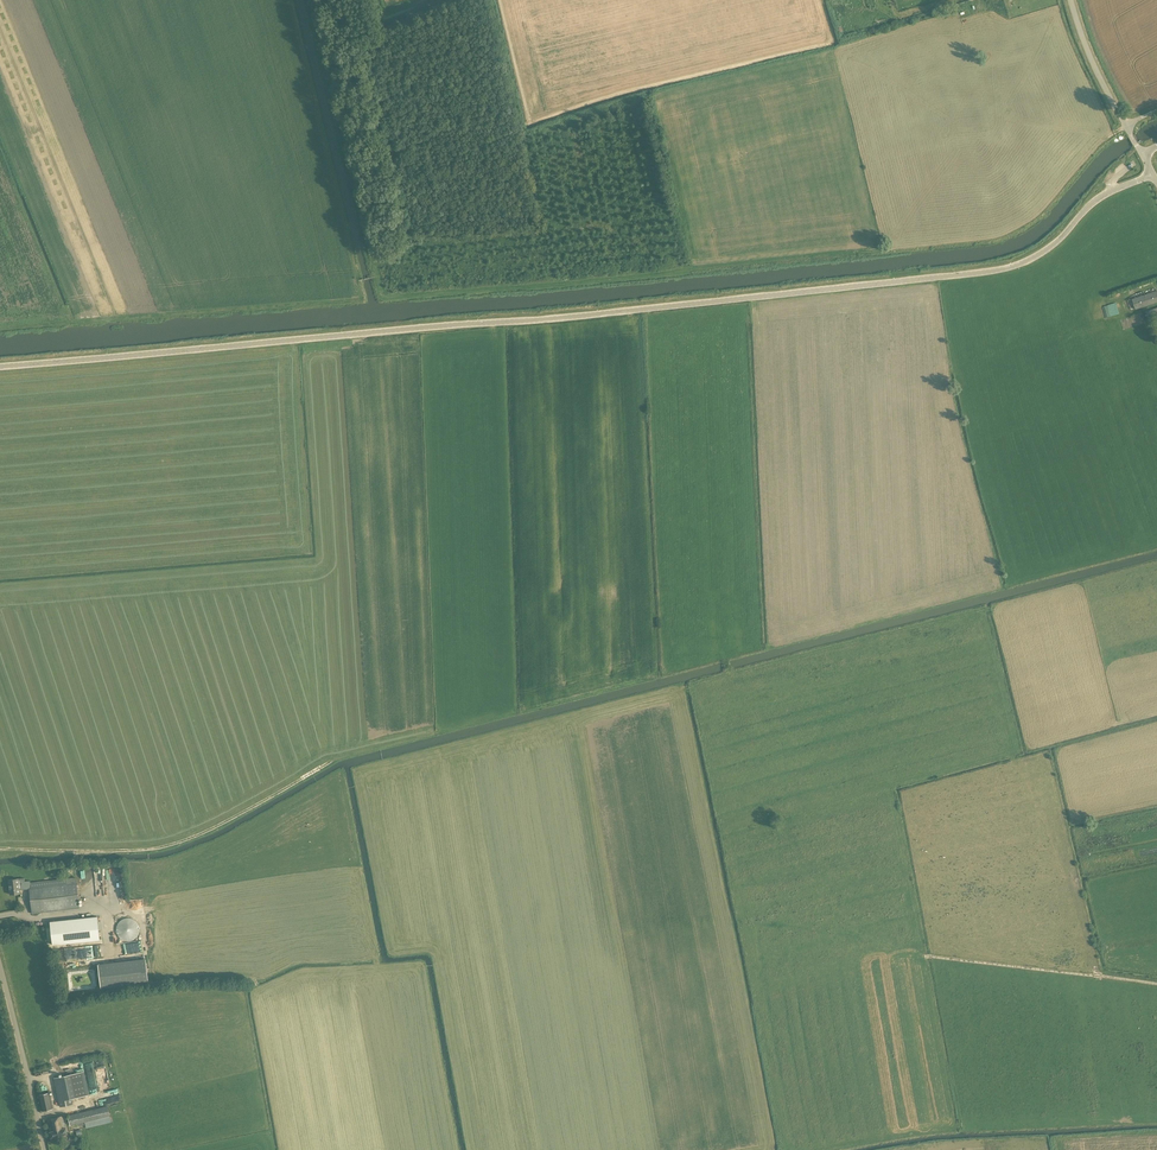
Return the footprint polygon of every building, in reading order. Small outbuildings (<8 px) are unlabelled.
[(1156,302),(1156,290),(1132,299),(1135,309),(1156,302)] [(1156,317),(1156,307),(1146,311),(1149,320),(1156,317)] [(1103,310),(1093,313),(1094,320),(1104,317),(1103,310)] [(39,904),(39,905),(86,900),(83,876),(36,882),(39,904)] [(20,889),(31,888),(30,880),(25,881),(24,878),(18,878),(8,879),(10,894),(20,893),(20,889)] [(120,903),(119,881),(110,882),(111,904),(120,903)] [(97,916),(50,921),(52,944),(100,939),(97,916)] [(119,921),(118,923),(117,924),(117,925),(117,926),(116,927),(116,929),(116,930),(116,931),(117,933),(117,934),(119,937),(120,938),(122,939),(123,940),(124,940),(126,940),(128,941),(130,940),(132,940),(133,939),(135,938),(136,937),(138,935),(139,933),(139,931),(139,928),(139,925),(138,924),(137,922),(136,920),(135,920),(134,919),(132,918),(130,918),(128,918),(126,918),(124,918),(123,919),(122,919),(120,920),(119,921)] [(145,958),(98,964),(101,987),(148,982),(145,958)] [(88,978),(75,978),(76,989),(88,989),(88,978)] [(86,1095),(81,1071),(54,1077),(59,1101),(86,1095)] [(119,1088),(104,1090),(106,1103),(121,1100),(119,1088)] [(41,1110),(53,1108),(50,1091),(38,1094),(41,1110)] [(71,1125),(109,1116),(107,1106),(68,1115),(71,1125)] [(67,1133),(66,1127),(64,1127),(61,1115),(47,1119),(50,1131),(49,1131),(51,1136),(67,1133)]
